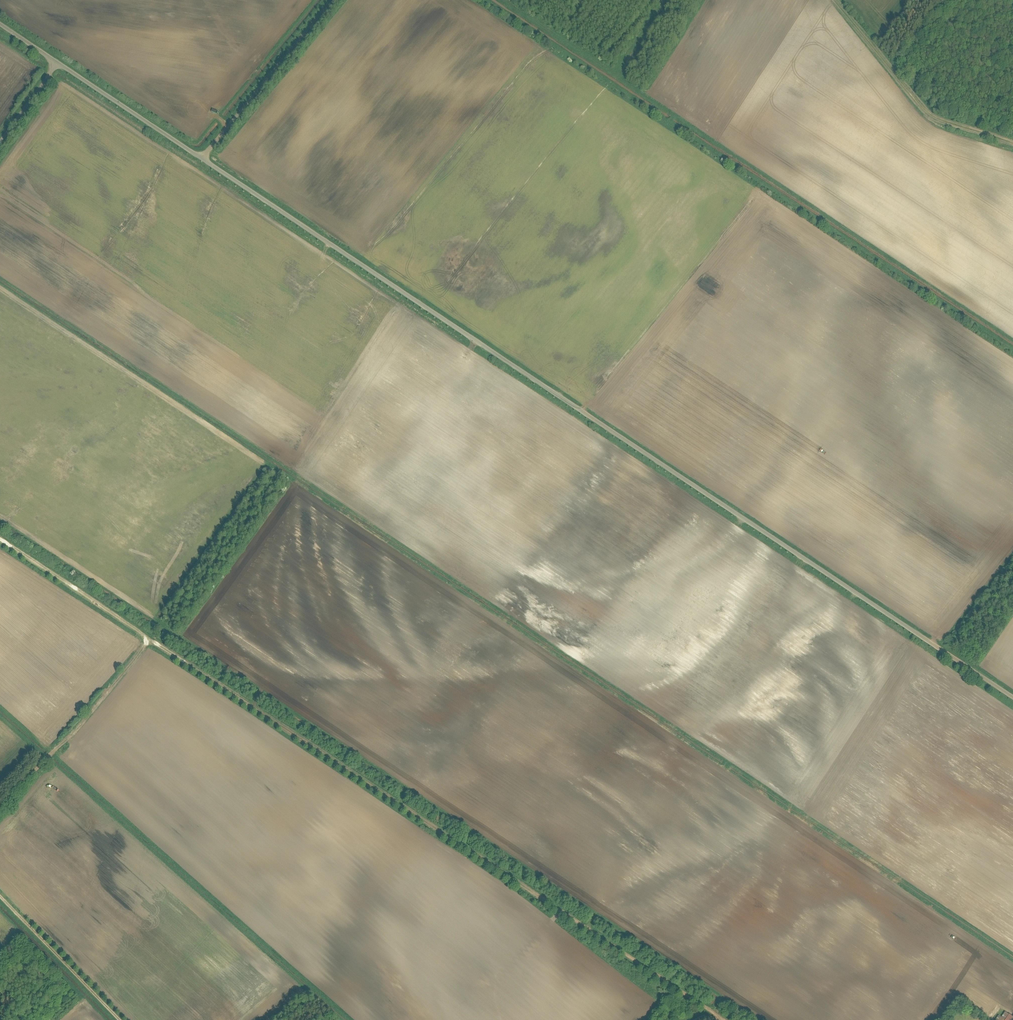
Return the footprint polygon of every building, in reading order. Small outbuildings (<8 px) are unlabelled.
[(1005,1011),(999,1019),(1012,1019),(1012,1016),(1005,1011)]
